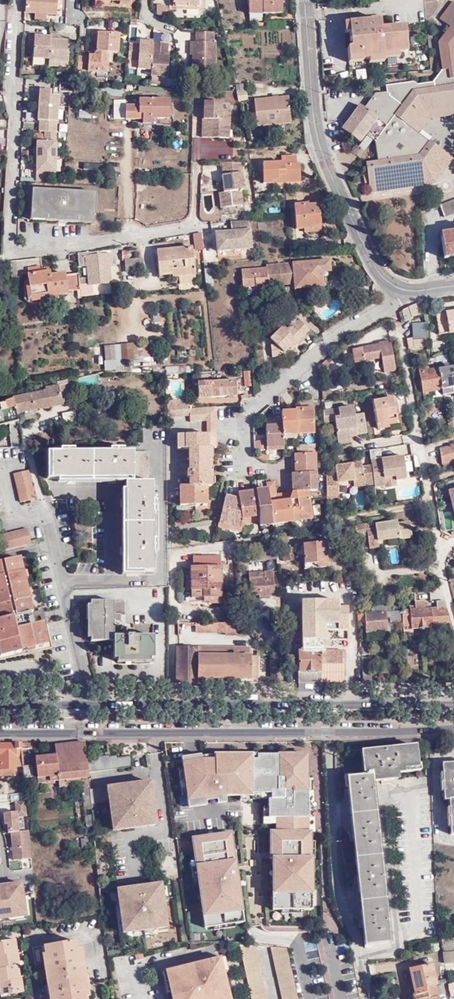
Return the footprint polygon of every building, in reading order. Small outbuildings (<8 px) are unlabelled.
[(26,13),(36,13),(35,20),(45,21),(45,14),(55,15),(56,0),(26,0),(26,13)] [(248,14),(281,14),(281,0),(248,0),(248,14)] [(453,1),(440,18),(450,26),(438,41),(442,69),(433,83),(417,84),(415,82),(386,84),(386,91),(375,93),(363,108),(359,105),(341,129),(359,142),(365,135),(368,136),(373,140),(374,142),(377,160),(365,162),(369,187),(431,178),(449,155),(428,140),(426,144),(411,132),(426,112),(453,108),(453,2),(453,1)] [(347,47),(348,57),(362,56),(362,58),(369,57),(384,57),(383,53),(398,52),(407,51),(404,25),(381,27),(380,14),(348,17),(348,21),(349,31),(350,46),(347,47)] [(88,56),(78,56),(77,71),(107,72),(107,62),(105,62),(105,52),(108,53),(118,53),(119,34),(92,32),(92,40),(97,40),(97,52),(92,52),(92,55),(88,55),(88,56)] [(213,33),(196,33),(195,43),(192,42),(192,55),(192,70),(215,71),(215,43),(213,43),(213,33)] [(33,59),(49,60),(51,38),(35,37),(35,34),(29,34),(28,46),(34,47),(33,59)] [(51,38),(49,60),(49,62),(68,62),(70,39),(62,38),(62,35),(50,35),(51,38)] [(138,45),(129,44),(128,59),(138,60),(137,69),(150,70),(152,43),(139,42),(138,45)] [(160,44),(152,43),(150,70),(150,76),(166,77),(168,56),(166,56),(159,56),(159,51),(160,44)] [(84,93),(85,84),(75,83),(75,93),(84,93)] [(238,101),(245,100),(242,85),(235,86),(238,101)] [(39,106),(58,107),(59,98),(50,97),(50,92),(40,91),(40,97),(39,106)] [(290,124),(289,97),(254,99),(256,125),(290,124)] [(113,120),(122,119),(122,100),(112,100),(113,120)] [(142,124),(152,125),(153,119),(169,119),(169,100),(139,100),(139,107),(125,106),(125,120),(142,121),(142,124)] [(201,138),(211,139),(211,131),(228,132),(229,111),(221,110),(221,103),(204,103),(203,120),(202,120),(201,138)] [(40,121),(39,131),(56,132),(58,107),(39,106),(38,116),(38,121),(40,121)] [(453,115),(453,108),(426,112),(411,132),(426,144),(428,140),(419,133),(429,119),(453,115)] [(56,136),(45,136),(45,144),(37,143),(37,149),(37,158),(56,159),(56,143),(56,136)] [(373,140),(368,136),(358,148),(364,152),(373,140)] [(277,179),(277,181),(300,180),(299,162),(296,162),(296,155),(280,155),(280,162),(262,162),(263,182),(271,181),(271,179),(277,179)] [(431,178),(369,187),(370,193),(435,183),(453,160),(449,155),(431,178)] [(37,181),(48,181),(48,173),(56,173),(56,159),(37,158),(37,167),(37,173),(37,181)] [(243,190),(239,163),(221,163),(223,176),(221,176),(223,191),(225,208),(242,206),(240,191),(243,190)] [(46,220),(62,221),(64,192),(32,190),(31,211),(47,211),(46,220)] [(64,192),(62,221),(78,222),(79,213),(94,214),(96,194),(64,192)] [(440,204),(444,217),(453,213),(453,199),(440,204)] [(307,206),(307,204),(294,205),(295,229),(303,229),(312,228),(312,226),(320,226),(318,205),(311,205),(307,206)] [(31,220),(46,220),(47,211),(31,211),(31,220)] [(79,213),(78,222),(93,223),(94,214),(79,213)] [(249,222),(234,223),(235,233),(232,233),(216,235),(218,252),(251,249),(249,222)] [(440,233),(443,259),(453,257),(453,231),(440,233)] [(157,252),(159,276),(171,275),(171,271),(195,269),(192,249),(157,252)] [(87,265),(113,262),(112,254),(100,254),(99,252),(78,254),(79,265),(87,265)] [(67,294),(66,292),(64,276),(64,273),(49,275),(49,271),(42,272),(42,269),(41,258),(10,262),(12,278),(21,278),(22,274),(24,274),(25,283),(28,297),(44,294),(45,298),(58,296),(67,294)] [(143,258),(129,260),(124,261),(126,273),(145,271),(143,258)] [(242,271),(244,288),(255,287),(255,292),(268,292),(268,285),(294,284),(294,289),(323,286),(322,273),(330,272),(329,260),(267,265),(267,269),(242,271)] [(81,296),(93,295),(94,294),(101,293),(100,284),(111,283),(109,266),(113,266),(113,262),(87,265),(88,277),(89,284),(80,285),(80,290),(81,296)] [(171,275),(159,276),(160,280),(195,276),(195,269),(171,271),(171,275)] [(66,292),(80,290),(80,285),(79,278),(78,274),(64,276),(66,292)] [(28,297),(25,283),(24,283),(24,299),(28,303),(41,305),(56,303),(56,300),(58,300),(58,296),(45,298),(44,294),(28,297)] [(425,300),(423,302),(420,303),(411,307),(413,318),(414,318),(426,314),(425,300)] [(413,318),(411,307),(403,310),(404,320),(413,318)] [(435,314),(438,334),(453,331),(453,311),(435,314)] [(426,322),(426,314),(414,318),(414,323),(426,322)] [(297,343),(310,330),(300,320),(287,332),(282,328),(271,339),(276,345),(272,345),(273,357),(280,356),(290,346),(295,341),(297,343)] [(427,338),(426,322),(414,323),(411,324),(412,337),(407,338),(407,340),(412,339),(427,338)] [(428,348),(427,338),(412,339),(413,341),(413,345),(413,346),(419,346),(419,349),(428,348)] [(381,356),(381,359),(384,373),(395,371),(390,341),(378,343),(378,344),(351,349),(354,363),(363,361),(363,359),(381,356)] [(120,345),(122,364),(143,363),(142,344),(120,345)] [(116,372),(119,372),(117,345),(93,347),(93,351),(88,351),(89,365),(94,365),(94,372),(106,371),(115,370),(116,372)] [(330,365),(326,360),(321,365),(326,370),(330,365)] [(190,371),(190,365),(165,368),(165,374),(190,371)] [(453,388),(453,366),(438,368),(441,390),(442,395),(453,393),(453,388)] [(422,393),(441,390),(438,368),(429,370),(428,367),(419,368),(422,393)] [(251,386),(249,371),(242,371),(243,387),(251,386)] [(164,375),(165,395),(181,393),(179,374),(164,375)] [(81,386),(79,377),(67,380),(69,388),(81,386)] [(69,388),(67,380),(57,382),(58,386),(45,389),(45,392),(12,398),(13,399),(16,414),(62,405),(61,397),(70,395),(69,388)] [(236,396),(235,381),(197,383),(198,398),(236,396)] [(396,422),(395,414),(393,406),(395,406),(394,398),(372,402),(378,428),(389,426),(388,424),(396,422)] [(16,414),(13,399),(0,403),(0,426),(18,422),(16,414)] [(217,420),(217,408),(198,409),(189,409),(189,403),(168,405),(168,417),(190,416),(190,421),(204,421),(215,420),(217,420)] [(98,413),(98,406),(82,407),(82,415),(98,413)] [(314,433),(313,407),(299,408),(296,408),(296,411),(297,434),(314,433)] [(367,432),(364,414),(354,415),(353,407),(338,410),(339,418),(334,418),(334,422),(337,441),(351,438),(350,431),(356,430),(356,434),(367,432)] [(323,412),(324,423),(334,422),(334,418),(339,418),(338,410),(323,412)] [(284,435),(297,434),(296,411),(281,412),(281,418),(282,435),(284,435)] [(75,423),(74,412),(62,414),(64,425),(75,423)] [(267,450),(284,449),(284,435),(282,435),(281,418),(274,418),(274,426),(266,426),(267,450)] [(204,435),(215,435),(215,420),(204,421),(204,435)] [(210,448),(215,448),(215,435),(204,435),(178,435),(179,449),(190,449),(190,471),(188,470),(188,478),(189,478),(190,486),(181,487),(181,506),(205,506),(205,487),(210,487),(210,476),(210,473),(209,472),(208,460),(210,460),(210,448)] [(301,453),(314,453),(314,445),(301,445),(301,453)] [(438,450),(441,464),(453,461),(453,446),(451,447),(438,450)] [(91,452),(92,479),(125,479),(133,479),(133,452),(123,452),(120,452),(120,448),(113,449),(112,452),(109,452),(91,452)] [(60,452),(51,452),(50,479),(58,479),(92,479),(91,452),(74,452),(71,452),(72,449),(63,449),(63,453),(60,452)] [(375,483),(375,486),(386,485),(385,478),(397,476),(397,480),(405,479),(407,476),(404,456),(382,458),(380,449),(370,450),(372,466),(375,483)] [(133,452),(133,479),(133,482),(147,483),(147,452),(133,452)] [(315,472),(315,452),(314,453),(301,453),(297,453),(294,453),(294,473),(315,472)] [(441,464),(442,470),(453,467),(453,461),(441,464)] [(355,486),(375,483),(372,466),(362,467),(361,463),(336,467),(337,477),(326,477),(327,499),(340,499),(339,482),(354,480),(355,486)] [(35,499),(28,470),(13,474),(20,502),(35,499)] [(316,491),(315,472),(294,473),(292,473),(291,473),(292,492),(307,491),(316,491)] [(385,478),(386,485),(387,488),(398,486),(397,480),(397,476),(385,478)] [(125,479),(125,483),(125,490),(126,527),(153,527),(152,514),(152,512),(155,512),(155,504),(152,504),(152,501),(152,482),(147,483),(133,482),(133,479),(125,479)] [(259,526),(272,525),(268,495),(276,494),(274,483),(266,484),(267,489),(255,491),(259,517),(259,522),(259,526)] [(244,519),(259,517),(255,491),(238,493),(238,499),(241,519),(244,519)] [(311,519),(308,500),(307,491),(292,492),(292,500),(290,500),(293,522),(311,519)] [(292,492),(276,494),(276,502),(290,500),(292,500),(292,492)] [(272,525),(293,522),(290,500),(276,502),(276,494),(268,495),(272,525)] [(225,499),(218,528),(229,531),(230,525),(241,528),(241,527),(243,524),(244,519),(241,519),(238,499),(230,497),(225,499)] [(411,538),(409,523),(398,524),(398,522),(390,523),(390,520),(384,520),(384,524),(375,525),(375,528),(368,528),(367,523),(354,524),(356,540),(367,538),(368,548),(379,547),(378,541),(399,538),(400,539),(411,538)] [(230,525),(229,531),(239,534),(241,528),(230,525)] [(126,527),(122,527),(122,576),(143,576),(143,571),(127,571),(126,527)] [(153,527),(126,527),(127,571),(143,571),(153,572),(153,554),(153,550),(156,550),(156,543),(153,543),(153,540),(153,527)] [(27,529),(0,535),(0,542),(2,550),(30,543),(27,529)] [(323,543),(323,538),(303,539),(304,564),(316,564),(316,568),(325,568),(328,564),(326,543),(323,543)] [(295,561),(294,548),(283,548),(283,562),(295,561)] [(220,566),(220,557),(193,557),(193,568),(190,568),(189,590),(192,590),(191,602),(208,602),(208,604),(220,604),(220,571),(228,570),(228,566),(220,566)] [(32,613),(20,558),(0,563),(0,658),(21,653),(21,652),(47,646),(43,624),(33,627),(30,613),(32,613)] [(259,577),(259,573),(249,573),(249,596),(258,595),(259,597),(271,597),(271,591),(273,592),(273,573),(264,573),(264,577),(259,577)] [(301,601),(301,651),(320,651),(323,651),(323,641),(323,632),(328,632),(346,632),(346,609),(338,608),(337,601),(301,601)] [(431,625),(450,624),(444,601),(437,602),(436,611),(430,611),(430,609),(424,610),(423,602),(415,603),(415,610),(401,611),(402,622),(402,626),(410,626),(411,629),(431,628),(431,625)] [(91,642),(113,642),(113,637),(113,622),(116,622),(116,615),(113,615),(112,602),(90,602),(90,605),(91,638),(91,642)] [(32,613),(30,613),(33,627),(43,624),(47,646),(21,652),(21,653),(0,658),(0,661),(51,649),(43,610),(32,613)] [(401,611),(357,615),(357,626),(366,626),(366,633),(386,631),(386,618),(390,618),(390,622),(402,622),(401,611)] [(214,633),(214,624),(196,624),(195,633),(214,633)] [(214,633),(225,633),(225,624),(214,624),(214,633)] [(225,635),(239,634),(239,624),(225,624),(225,633),(225,635)] [(113,642),(113,660),(116,660),(149,659),(153,659),(153,637),(133,637),(133,634),(125,634),(125,637),(113,637),(113,642)] [(175,647),(175,684),(196,685),(197,678),(257,679),(257,656),(250,656),(250,647),(239,647),(175,647)] [(320,651),(301,651),(298,652),(298,682),(342,682),(344,679),(344,663),(342,663),(342,651),(323,651),(320,651)] [(112,663),(111,655),(102,656),(103,664),(112,663)] [(86,758),(85,743),(55,746),(56,756),(34,758),(37,783),(88,778),(88,773),(86,758)] [(21,744),(0,744),(0,769),(16,768),(17,768),(23,768),(21,750),(21,744)] [(417,767),(415,746),(361,752),(363,776),(347,777),(351,813),(355,813),(356,821),(357,830),(353,831),(355,853),(359,853),(360,861),(361,870),(358,870),(360,893),(364,892),(365,902),(366,911),(362,912),(365,937),(368,936),(369,945),(390,943),(386,900),(381,859),(377,819),(374,782),(399,780),(398,774),(404,773),(404,769),(417,767)] [(200,755),(181,757),(188,808),(206,806),(206,805),(226,803),(226,796),(252,795),(252,794),(271,793),(271,798),(268,798),(268,818),(276,818),(276,832),(270,832),(271,842),(276,843),(276,859),(273,859),(273,868),(277,868),(277,876),(272,876),(273,910),(281,910),(281,908),(302,908),(302,910),(311,910),(311,859),(308,859),(308,791),(306,791),(307,754),(210,755),(201,756),(200,755)] [(102,756),(86,758),(88,773),(132,767),(131,757),(117,758),(117,756),(110,757),(110,756),(102,757),(102,756)] [(440,765),(441,802),(447,802),(448,837),(453,837),(453,764),(440,765)] [(150,782),(89,790),(91,804),(109,802),(113,831),(156,825),(150,782)] [(14,801),(15,811),(19,811),(19,817),(28,816),(26,800),(14,801)] [(10,832),(20,831),(19,817),(19,811),(15,811),(3,812),(4,824),(7,824),(8,832),(10,832)] [(29,830),(20,831),(10,832),(13,859),(31,858),(29,830)] [(230,834),(192,839),(205,928),(243,922),(230,834)] [(27,917),(22,880),(0,883),(0,920),(27,917)] [(166,928),(160,885),(117,891),(123,934),(166,928)] [(442,940),(444,952),(445,952),(453,951),(453,939),(442,940)] [(17,953),(15,940),(0,942),(0,956),(17,953)] [(80,942),(33,949),(41,998),(89,998),(80,942)] [(239,945),(251,998),(266,998),(255,946),(239,945)] [(287,948),(270,947),(282,998),(298,998),(287,948)] [(445,952),(446,963),(453,962),(453,951),(445,952)] [(17,953),(0,956),(0,969),(16,966),(19,966),(17,953)] [(223,958),(218,959),(222,974),(227,973),(223,958)] [(165,972),(170,993),(172,998),(228,998),(222,974),(218,959),(165,972)] [(409,969),(415,995),(427,993),(425,987),(435,985),(436,985),(432,964),(409,969)] [(19,979),(16,966),(0,969),(0,982),(19,979)] [(170,993),(165,972),(161,973),(166,994),(170,993)] [(21,979),(19,979),(0,982),(0,992),(1,996),(23,992),(21,979)] [(415,995),(413,996),(414,998),(438,998),(435,985),(425,987),(427,993),(415,995)]
